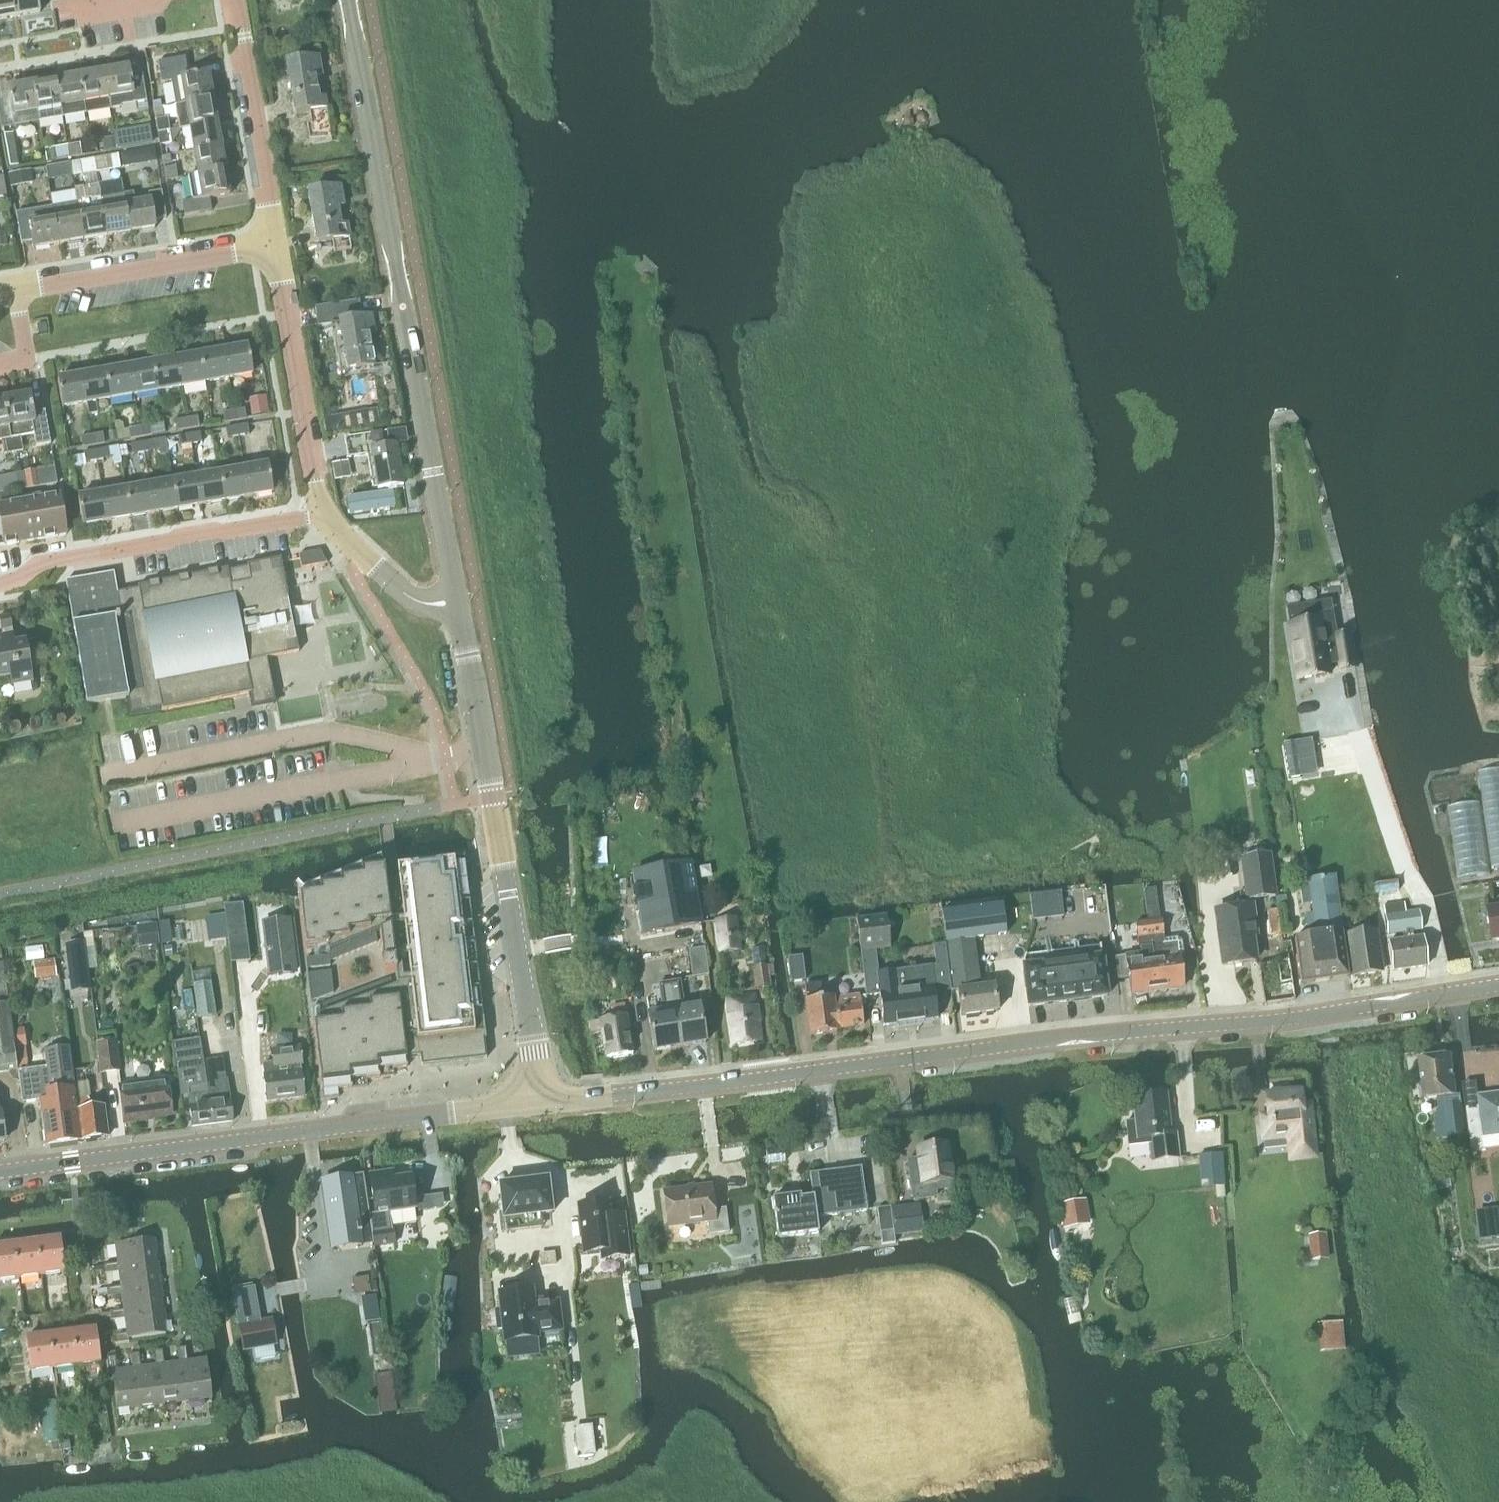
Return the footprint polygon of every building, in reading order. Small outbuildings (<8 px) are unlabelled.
[(15,17),(12,0),(0,0),(0,20),(15,17)] [(15,17),(40,13),(38,0),(12,0),(15,17)] [(186,58),(158,63),(162,84),(171,83),(175,106),(176,106),(187,104),(214,99),(210,74),(189,78),(186,58)] [(309,61),(289,65),(297,115),(311,112),(313,124),(320,123),(328,121),(324,99),(320,100),(316,78),(322,77),(319,59),(309,61)] [(104,72),(110,110),(121,108),(120,106),(146,102),(141,74),(129,76),(128,68),(104,72)] [(80,76),(87,114),(110,110),(104,72),(80,76)] [(57,80),(63,118),(87,114),(80,76),(57,80)] [(33,84),(39,122),(63,118),(57,80),(33,84)] [(0,102),(0,119),(2,130),(15,128),(15,127),(39,122),(33,84),(8,89),(10,101),(0,102)] [(187,104),(176,106),(180,130),(191,128),(218,123),(214,99),(187,104)] [(158,134),(170,132),(168,119),(156,121),(158,134)] [(195,152),(222,147),(218,123),(191,128),(195,152)] [(150,126),(114,132),(115,137),(117,149),(153,143),(150,126)] [(170,132),(158,134),(160,146),(172,144),(170,132)] [(3,136),(9,167),(9,168),(19,166),(13,134),(3,136)] [(116,149),(117,149),(115,137),(102,140),(104,151),(116,149)] [(68,146),(70,157),(81,155),(80,144),(68,146)] [(44,150),(46,161),(70,157),(68,146),(44,150)] [(199,176),(226,171),(222,147),(195,152),(199,175),(199,176)] [(123,167),(139,165),(137,153),(121,155),(123,167)] [(95,159),(94,159),(96,173),(98,173),(119,169),(117,156),(117,155),(95,159)] [(164,169),(172,168),(170,157),(162,158),(164,169)] [(94,159),(71,163),(73,177),(84,175),(96,173),(94,159)] [(60,178),(58,166),(47,167),(49,180),(60,178)] [(167,181),(178,179),(176,167),(172,168),(164,169),(167,181)] [(31,170),(9,174),(12,187),(34,183),(31,170)] [(192,200),(182,202),(185,215),(212,211),(210,199),(230,195),(226,171),(199,176),(199,175),(188,177),(192,200)] [(319,244),(333,242),(344,240),(338,207),(345,206),(342,189),(310,194),(319,244)] [(125,195),(131,233),(156,229),(155,221),(166,219),(162,192),(149,194),(150,202),(136,204),(134,194),(125,195)] [(101,199),(108,237),(131,233),(125,195),(101,199)] [(77,203),(84,241),(108,237),(101,199),(77,203)] [(53,207),(60,245),(84,241),(77,203),(53,207)] [(29,215),(17,218),(22,245),(33,243),(34,250),(60,245),(53,207),(29,211),(29,215)] [(359,299),(316,307),(320,326),(341,323),(350,373),(375,368),(368,328),(374,327),(373,317),(365,318),(362,319),(359,299)] [(223,351),(228,378),(253,374),(248,346),(223,351)] [(205,382),(228,378),(223,351),(200,355),(205,382)] [(177,359),(181,386),(182,386),(205,382),(200,355),(177,359)] [(177,359),(153,363),(158,390),(181,386),(177,359)] [(134,394),(158,390),(153,363),(129,367),(134,394)] [(110,398),(134,394),(129,367),(105,371),(110,398)] [(81,375),(86,402),(87,402),(89,415),(98,414),(95,401),(110,398),(105,371),(81,375)] [(62,406),(86,402),(81,375),(58,379),(62,406)] [(31,396),(5,400),(14,454),(24,452),(21,438),(38,436),(40,447),(52,445),(46,412),(34,414),(31,396)] [(269,414),(266,396),(249,399),(252,417),(269,414)] [(3,442),(5,456),(14,454),(5,400),(0,401),(0,442),(3,442)] [(235,411),(236,421),(247,419),(245,409),(235,411)] [(377,410),(324,419),(327,434),(380,425),(377,410)] [(225,423),(236,421),(235,411),(223,413),(225,423)] [(198,417),(188,419),(189,429),(200,427),(198,417)] [(188,419),(175,421),(177,431),(189,429),(188,419)] [(163,423),(139,426),(141,437),(165,433),(163,423)] [(237,427),(239,437),(250,435),(248,425),(237,427)] [(139,426),(128,428),(130,439),(141,437),(139,426)] [(228,439),(239,437),(237,427),(226,429),(228,439)] [(190,434),(191,446),(202,444),(200,432),(190,434)] [(387,432),(345,440),(348,459),(372,455),(378,490),(404,485),(397,445),(389,446),(387,432)] [(92,436),(93,445),(105,443),(103,434),(92,436)] [(181,447),(191,446),(190,434),(179,436),(181,447)] [(82,437),(83,447),(93,445),(92,436),(82,437)] [(153,440),(142,442),(144,453),(155,451),(154,442),(153,440)] [(142,442),(131,444),(131,446),(133,455),(144,453),(142,442)] [(95,450),(97,461),(112,459),(113,465),(122,463),(119,446),(95,450)] [(86,463),(97,461),(95,450),(84,452),(86,463)] [(245,468),(250,496),(273,492),(268,464),(245,468)] [(225,500),(250,496),(245,468),(221,473),(225,500)] [(37,470),(25,472),(28,487),(40,485),(37,470)] [(202,504),(225,500),(221,473),(197,477),(202,504)] [(177,508),(202,504),(197,477),(173,481),(177,508)] [(154,513),(177,508),(173,481),(149,485),(154,513)] [(149,485),(125,489),(130,517),(154,513),(149,485)] [(125,489),(102,493),(107,521),(130,517),(125,489)] [(395,508),(392,491),(348,498),(351,515),(395,508)] [(82,525),(107,521),(102,493),(77,498),(82,525)] [(59,495),(28,500),(35,541),(58,537),(57,533),(65,532),(59,495)] [(19,544),(19,540),(27,539),(28,542),(35,541),(28,500),(0,505),(0,547),(19,544)] [(321,551),(299,555),(302,569),(328,564),(321,551)] [(130,698),(128,698),(131,715),(162,709),(162,710),(251,693),(254,707),(276,703),(267,659),(299,653),(281,559),(248,565),(248,568),(228,572),(228,569),(138,587),(138,589),(118,593),(122,615),(131,614),(144,690),(129,693),(130,698)] [(122,615),(118,593),(117,590),(114,573),(67,581),(74,625),(73,625),(87,705),(128,698),(130,698),(129,693),(144,690),(131,614),(122,615)] [(10,676),(11,684),(33,680),(26,641),(14,642),(9,617),(0,618),(0,620),(3,637),(0,638),(0,677),(10,676)] [(1320,621),(1288,626),(1296,680),(1328,675),(1327,664),(1338,662),(1339,669),(1355,666),(1350,635),(1334,637),(1332,622),(1320,624),(1320,621)] [(1224,966),(1255,962),(1251,937),(1256,936),(1250,894),(1274,890),(1268,854),(1241,858),(1245,889),(1239,890),(1241,906),(1216,910),(1224,966)] [(320,894),(299,897),(305,948),(329,946),(328,941),(349,939),(348,933),(370,930),(370,926),(391,924),(391,928),(380,932),(385,972),(396,971),(400,998),(369,1002),(370,1008),(341,1012),(342,1020),(315,1023),(322,1084),(351,1080),(350,1074),(380,1070),(379,1064),(407,1060),(406,1052),(420,1051),(421,1059),(422,1066),(486,1058),(484,1040),(486,1040),(464,858),(398,866),(399,875),(392,876),(385,877),(384,869),(362,872),(362,877),(340,880),(341,887),(320,889),(320,894)] [(692,863),(631,874),(642,935),(703,924),(703,923),(692,863)] [(1296,939),(1301,983),(1348,977),(1342,935),(1336,876),(1307,879),(1308,885),(1309,885),(1315,936),(1296,939)] [(1061,892),(1050,893),(1053,918),(1064,917),(1061,892)] [(1042,895),(1030,896),(1033,921),(1045,919),(1042,895)] [(1158,901),(1146,902),(1149,922),(1157,991),(1183,988),(1179,957),(1183,957),(1182,942),(1177,939),(1164,940),(1162,921),(1160,921),(1158,901)] [(1404,903),(1384,905),(1388,934),(1406,932),(1407,939),(1389,941),(1393,971),(1426,967),(1422,937),(1414,938),(1413,931),(1421,930),(1418,909),(1405,911),(1404,903)] [(945,945),(950,987),(951,987),(951,992),(958,991),(962,1016),(998,1012),(994,985),(981,987),(975,938),(1006,934),(1002,904),(941,911),(946,945),(945,945)] [(1489,907),(1494,940),(1498,939),(1498,906),(1489,907)] [(950,987),(945,945),(933,947),(936,966),(878,974),(876,951),(891,949),(886,915),(856,919),(866,997),(880,995),(884,1026),(937,1020),(934,989),(950,987)] [(291,918),(262,922),(269,978),(298,974),(291,918)] [(737,918),(715,921),(720,954),(742,951),(737,918)] [(170,921),(158,923),(161,945),(173,944),(170,921)] [(1127,955),(1115,957),(1118,980),(1130,978),(1132,994),(1157,991),(1149,922),(1135,924),(1139,954),(1127,955)] [(157,923),(136,927),(139,948),(160,945),(157,923)] [(187,942),(208,939),(206,926),(186,929),(187,942)] [(1382,973),(1378,946),(1376,930),(1348,934),(1354,977),(1382,973)] [(82,935),(86,966),(98,964),(95,941),(104,940),(103,932),(82,935)] [(330,956),(307,958),(308,968),(330,966),(330,962),(378,943),(377,933),(329,951),(330,956)] [(83,943),(67,945),(71,981),(87,979),(83,943)] [(1101,946),(1022,955),(1028,1007),(1107,999),(1101,946)] [(693,977),(709,975),(706,947),(690,950),(693,977)] [(764,949),(752,950),(754,968),(752,968),(755,990),(771,987),(768,966),(766,966),(764,949)] [(1264,1004),(1295,1000),(1287,955),(1259,959),(1264,1004)] [(54,960),(33,962),(35,979),(48,978),(48,981),(54,980),(53,978),(56,977),(54,960)] [(332,971),(308,974),(312,1001),(334,993),(332,971)] [(208,974),(190,977),(197,1018),(216,1014),(211,984),(211,983),(210,983),(208,974)] [(391,979),(319,1006),(320,1015),(392,988),(391,979)] [(679,981),(669,983),(680,1047),(706,1043),(700,1005),(684,1008),(679,981)] [(655,1052),(680,1048),(669,983),(659,985),(664,1012),(648,1014),(655,1052)] [(821,984),(805,986),(811,1036),(836,1032),(836,1029),(863,1026),(859,995),(835,998),(834,996),(823,998),(821,984)] [(732,1045),(761,1041),(755,993),(726,997),(732,1045)] [(0,1006),(0,1073),(18,1071),(9,1005),(0,1006)] [(632,1054),(623,1005),(612,1007),(614,1019),(589,1023),(591,1034),(602,1033),(607,1059),(632,1054)] [(200,1039),(173,1043),(180,1097),(183,1097),(183,1100),(189,1099),(193,1126),(212,1123),(205,1070),(204,1061),(200,1039)] [(117,1040),(97,1043),(101,1074),(121,1071),(117,1040)] [(26,1048),(15,1044),(22,1104),(38,1102),(40,1116),(44,1146),(82,1141),(82,1140),(81,1127),(70,1048),(45,1051),(48,1068),(29,1071),(26,1048)] [(273,1064),(264,1065),(265,1075),(268,1102),(305,1098),(302,1071),(297,1072),(296,1065),(302,1065),(300,1047),(272,1050),(273,1064)] [(1425,1101),(1456,1097),(1451,1057),(1420,1061),(1425,1101)] [(204,1061),(205,1070),(212,1123),(232,1121),(228,1089),(227,1080),(226,1080),(223,1058),(204,1061)] [(172,1116),(168,1083),(167,1080),(119,1086),(124,1124),(146,1122),(146,1120),(172,1116)] [(1268,1113),(1259,1114),(1262,1143),(1287,1141),(1288,1147),(1314,1145),(1312,1125),(1310,1105),(1302,1105),(1301,1092),(1266,1095),(1268,1113)] [(1170,1135),(1166,1094),(1133,1098),(1135,1121),(1125,1121),(1127,1142),(1131,1145),(1149,1143),(1151,1161),(1178,1158),(1175,1134),(1170,1135)] [(1467,1110),(1472,1152),(1485,1151),(1484,1139),(1498,1137),(1498,1094),(1478,1097),(1480,1107),(1480,1108),(1467,1110)] [(86,1097),(79,1098),(84,1140),(108,1137),(104,1108),(101,1108),(101,1102),(91,1104),(90,1097),(86,1097)] [(1461,1103),(1445,1104),(1448,1138),(1464,1137),(1461,1103)] [(947,1166),(945,1146),(918,1150),(919,1160),(908,1162),(913,1201),(936,1198),(935,1191),(952,1189),(953,1180),(959,1179),(957,1164),(947,1166)] [(1208,1188),(1225,1186),(1223,1153),(1206,1155),(1208,1188)] [(867,1212),(861,1168),(809,1174),(812,1197),(801,1199),(800,1196),(773,1199),(777,1239),(817,1234),(815,1218),(867,1212)] [(384,1174),(370,1176),(375,1215),(372,1215),(371,1215),(373,1231),(392,1229),(391,1215),(415,1212),(411,1179),(385,1182),(384,1174)] [(329,1182),(324,1182),(324,1186),(326,1186),(325,1184),(329,1183),(332,1200),(326,1200),(331,1235),(357,1231),(357,1233),(371,1231),(373,1244),(374,1244),(364,1180),(353,1182),(352,1178),(329,1182)] [(547,1181),(502,1186),(506,1220),(541,1216),(551,1215),(547,1181)] [(714,1210),(710,1186),(664,1193),(669,1229),(708,1224),(709,1236),(729,1233),(725,1209),(714,1210)] [(419,1211),(432,1210),(430,1197),(417,1198),(419,1211)] [(1080,1227),(1076,1202),(1060,1205),(1064,1230),(1080,1227)] [(608,1203),(578,1206),(584,1254),(601,1252),(602,1260),(629,1257),(625,1223),(611,1225),(608,1203)] [(921,1204),(893,1208),(896,1234),(924,1231),(921,1204)] [(891,1208),(877,1210),(881,1244),(895,1242),(891,1210),(891,1209),(891,1208)] [(1476,1212),(1480,1242),(1498,1239),(1498,1211),(1498,1209),(1476,1212)] [(392,1229),(373,1231),(374,1245),(396,1243),(394,1229),(392,1229)] [(1324,1235),(1310,1237),(1313,1260),(1326,1259),(1324,1235)] [(35,1243),(39,1276),(65,1273),(61,1240),(35,1243)] [(105,1274),(120,1272),(119,1271),(155,1266),(152,1240),(116,1245),(118,1264),(104,1266),(105,1274)] [(16,1279),(39,1276),(35,1243),(12,1246),(16,1279)] [(16,1279),(12,1246),(0,1248),(0,1281),(16,1279)] [(556,1264),(554,1252),(539,1253),(541,1266),(556,1264)] [(122,1287),(97,1291),(98,1296),(107,1295),(108,1298),(123,1296),(123,1294),(159,1290),(155,1266),(119,1271),(120,1272),(122,1287)] [(642,1308),(639,1284),(629,1285),(632,1310),(642,1308)] [(126,1318),(162,1313),(159,1290),(123,1294),(123,1296),(125,1311),(110,1313),(111,1321),(126,1319),(126,1318)] [(501,1311),(495,1312),(497,1331),(503,1330),(505,1342),(538,1338),(537,1333),(561,1330),(558,1303),(534,1305),(532,1290),(499,1294),(501,1311)] [(126,1318),(126,1319),(128,1334),(113,1336),(114,1345),(128,1343),(128,1340),(165,1335),(162,1313),(126,1318)] [(273,1319),(239,1324),(243,1352),(277,1346),(273,1319)] [(1321,1325),(1322,1339),(1332,1338),(1333,1350),(1343,1349),(1341,1323),(1321,1325)] [(70,1333),(75,1367),(100,1363),(96,1330),(70,1333)] [(52,1370),(75,1367),(70,1333),(48,1337),(52,1370)] [(30,1373),(52,1370),(48,1337),(25,1340),(30,1373)] [(163,1404),(188,1401),(181,1348),(177,1349),(179,1364),(164,1365),(162,1351),(156,1352),(163,1404)] [(181,1348),(188,1401),(211,1398),(206,1360),(188,1362),(186,1348),(181,1348)] [(635,1352),(638,1370),(648,1368),(645,1350),(635,1352)] [(141,1407),(163,1404),(156,1352),(154,1352),(156,1367),(140,1369),(139,1355),(134,1355),(141,1407)] [(117,1410),(141,1407),(134,1355),(131,1356),(132,1370),(117,1372),(115,1357),(107,1359),(109,1373),(112,1373),(117,1410)] [(394,1370),(392,1357),(378,1359),(380,1372),(394,1370)] [(54,1401),(40,1402),(44,1443),(52,1443),(53,1451),(62,1451),(61,1442),(59,1442),(54,1401)] [(593,1425),(574,1427),(578,1458),(591,1456),(596,1456),(593,1425)]
